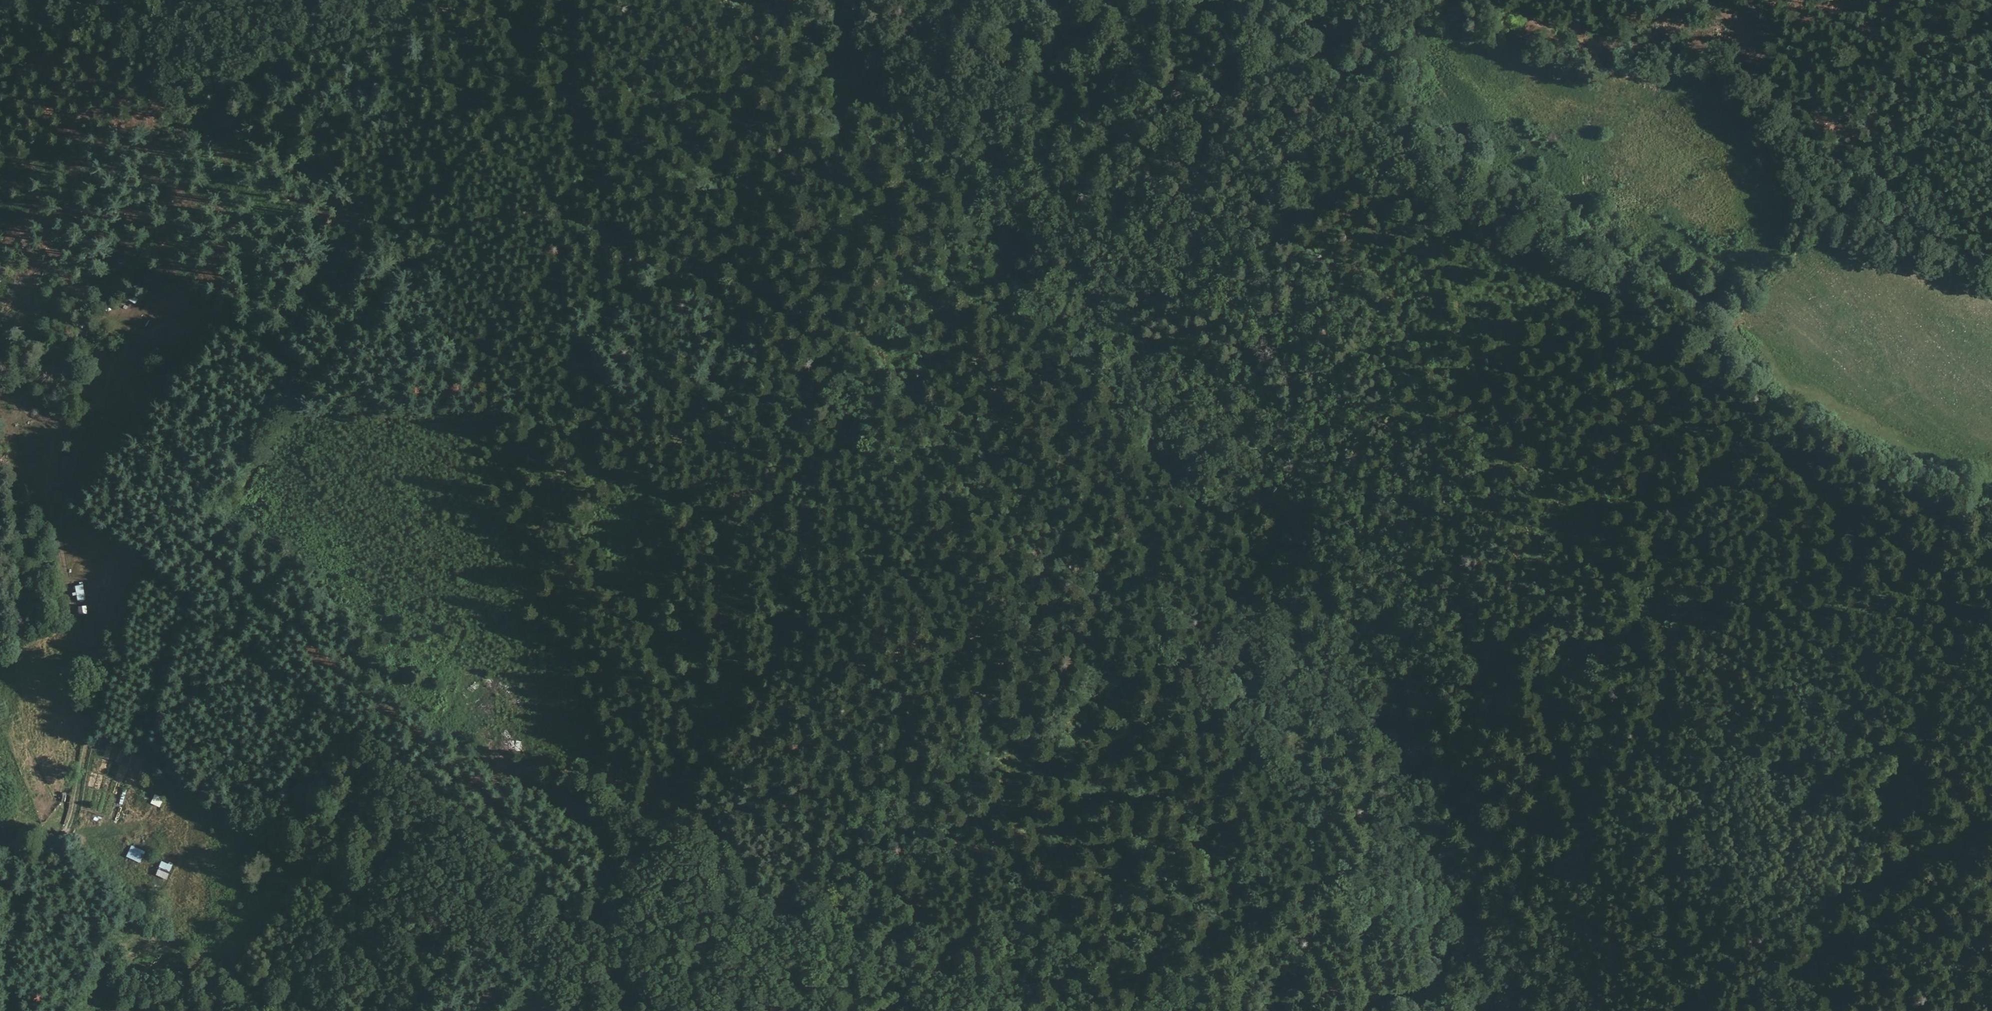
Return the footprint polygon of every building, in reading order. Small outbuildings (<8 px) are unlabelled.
[(126,351),(130,342),(122,338),(118,347),(126,351)] [(77,602),(86,600),(83,583),(74,585),(77,602)] [(152,794),(151,805),(162,807),(164,796),(152,794)] [(131,845),(126,857),(140,863),(145,851),(131,845)] [(161,861),(156,875),(167,879),(172,865),(161,861)]
